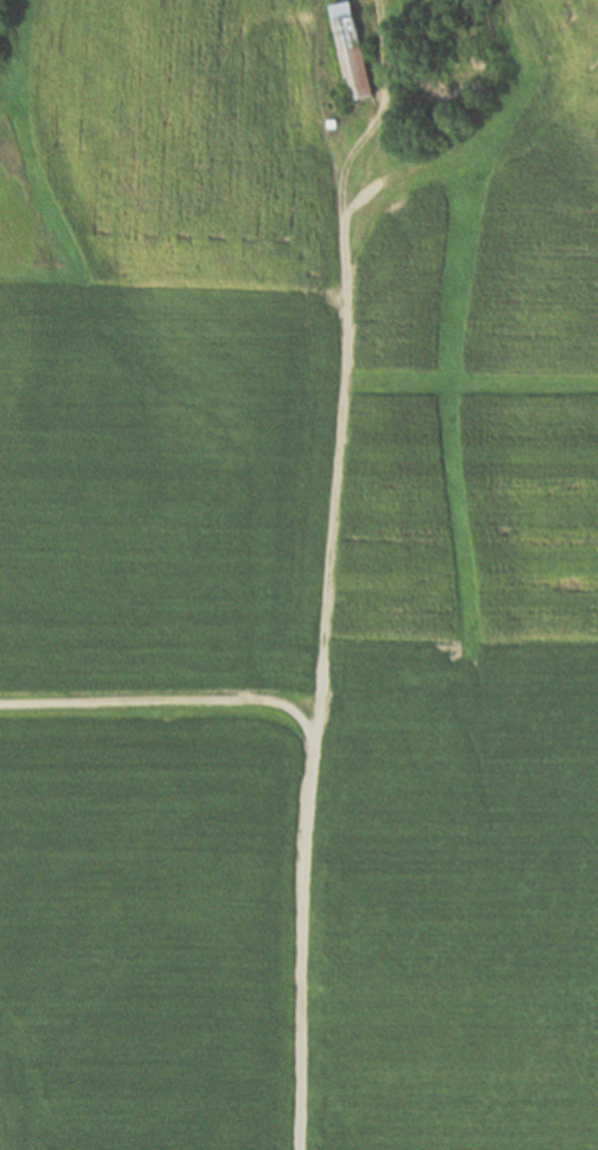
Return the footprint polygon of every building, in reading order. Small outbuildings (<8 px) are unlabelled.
[(353,2),(374,98),(353,103),(331,8),(353,2)]
